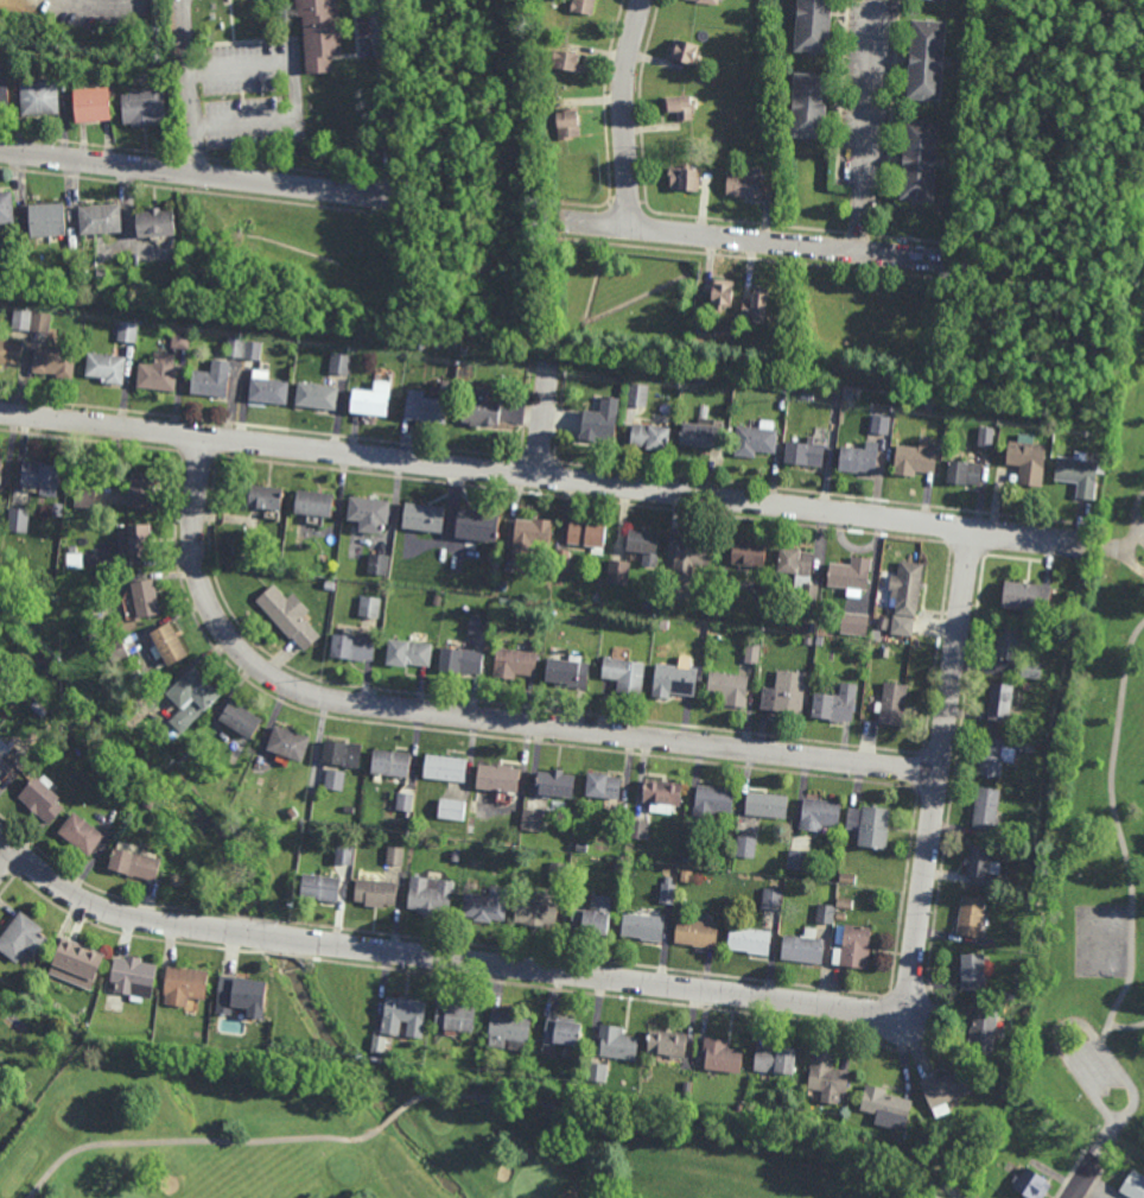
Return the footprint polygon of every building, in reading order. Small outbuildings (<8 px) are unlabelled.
[(330,72),(329,57),(341,56),(337,0),(294,0),(295,20),(301,19),(305,74),(330,72)] [(568,14),(571,0),(595,0),(591,18),(568,14)] [(684,5),(684,0),(723,0),(723,8),(684,5)] [(827,55),(830,0),(797,0),(793,53),(827,55)] [(909,19),(947,20),(941,103),(902,97),(909,19)] [(674,39),(700,49),(697,71),(668,62),(674,39)] [(552,49),(581,56),(579,76),(548,71),(552,49)] [(787,137),(824,140),(827,78),(792,75),(787,137)] [(8,105),(7,78),(0,78),(0,106),(8,105)] [(19,116),(57,114),(56,82),(17,84),(19,116)] [(121,125),(164,121),(161,91),(155,91),(154,88),(128,90),(128,94),(119,95),(121,125)] [(74,123),(109,120),(107,89),(71,93),(74,123)] [(691,96),(693,121),(675,123),(675,113),(662,115),(661,99),(691,96)] [(553,113),(578,112),(577,138),(555,140),(553,113)] [(903,121),(935,125),(933,201),(897,197),(903,121)] [(701,172),(699,196),(666,192),(667,169),(701,172)] [(767,178),(763,203),(723,199),(725,173),(767,178)] [(11,224),(0,225),(0,193),(9,192),(11,224)] [(27,207),(62,205),(63,235),(49,236),(49,245),(39,246),(39,237),(28,239),(27,207)] [(76,209),(119,205),(120,233),(78,236),(76,209)] [(133,214),(150,213),(148,209),(158,208),(159,213),(172,211),(174,235),(135,239),(133,214)] [(733,286),(731,310),(706,309),(707,284),(733,286)] [(751,293),(768,294),(767,323),(739,319),(742,299),(749,302),(751,293)] [(12,330),(49,332),(50,313),(13,311),(12,330)] [(117,341),(137,343),(138,323),(119,321),(117,341)] [(189,349),(190,332),(173,331),(172,348),(189,349)] [(262,342),(229,338),(226,356),(260,360),(262,342)] [(17,366),(0,364),(0,341),(20,343),(17,366)] [(71,380),(74,353),(34,348),(31,373),(71,380)] [(172,395),(177,369),(172,368),(174,356),(153,353),(151,369),(138,368),(136,388),(172,395)] [(352,355),(331,354),(330,373),(350,375),(352,355)] [(122,387),(125,359),(87,355),(83,378),(101,380),(101,385),(122,387)] [(225,399),(230,363),(211,361),(209,374),(192,373),(189,392),(225,399)] [(284,407),(287,384),(267,382),(267,372),(253,372),(249,400),(284,407)] [(650,385),(629,383),(627,405),(647,407),(650,385)] [(383,419),(390,385),(374,384),(371,394),(350,392),(348,414),(383,419)] [(333,411),(337,389),(297,385),(294,406),(333,411)] [(441,423),(445,388),(430,388),(430,401),(421,400),(422,393),(407,391),(402,421),(441,423)] [(460,424),(496,430),(500,400),(485,399),(487,392),(466,388),(460,424)] [(600,398),(617,400),(612,440),(597,439),(596,446),(578,443),(581,413),(598,414),(600,398)] [(872,434),(889,434),(890,416),(872,415),(872,434)] [(733,426),(760,430),(761,421),(774,423),(773,433),(776,432),(774,456),(754,454),(754,459),(732,457),(733,426)] [(681,425),(711,429),(708,448),(679,445),(681,425)] [(630,426),(668,429),(667,454),(644,451),(628,449),(630,426)] [(978,445),(992,447),(995,429),(980,427),(978,445)] [(786,443),(805,446),(805,438),(813,439),(812,448),(824,448),(821,469),(805,465),(805,471),(784,469),(786,443)] [(839,449),(865,452),(866,443),(879,445),(876,476),(837,471),(839,449)] [(920,443),(936,445),(933,476),(914,474),(913,478),(892,476),(896,446),(917,449),(920,443)] [(1005,467),(1018,468),(1017,484),(1041,487),(1044,446),(1008,443),(1005,467)] [(1057,458),(1074,461),(1074,452),(1087,456),(1086,464),(1097,465),(1092,502),(1075,500),(1076,483),(1054,481),(1057,458)] [(15,490),(36,493),(34,496),(56,499),(59,468),(42,467),(42,464),(23,461),(20,474),(15,473),(15,490)] [(947,463),(980,465),(978,487),(946,484),(947,463)] [(126,509),(150,511),(152,476),(129,474),(126,509)] [(94,508),(74,506),(76,488),(95,490),(94,508)] [(248,488),(282,492),(280,513),(246,509),(248,488)] [(294,490),(332,495),(330,518),(320,516),(320,528),(305,526),(306,518),(292,514),(294,490)] [(348,499),(388,505),(386,526),(380,526),(379,535),(355,533),(356,524),(343,521),(348,499)] [(403,503),(445,511),(441,534),(399,530),(403,503)] [(27,533),(7,531),(9,507),(30,509),(27,533)] [(457,513),(497,518),(492,543),(453,539),(457,513)] [(515,521),(532,524),(533,520),(551,524),(548,543),(532,541),(530,545),(511,543),(515,521)] [(602,557),(604,526),(585,524),(584,528),(568,526),(567,544),(581,545),(581,547),(590,549),(590,556),(602,557)] [(117,559),(150,558),(148,527),(126,527),(126,531),(117,531),(117,559)] [(654,568),(659,534),(628,531),(625,551),(642,553),(642,568),(654,568)] [(672,581),(691,583),(693,565),(708,566),(711,545),(676,541),(672,581)] [(764,569),(767,547),(733,544),(731,565),(764,569)] [(567,570),(554,569),(557,549),(559,549),(567,550),(570,550),(567,570)] [(811,576),(812,553),(777,551),(775,573),(811,576)] [(388,556),(386,575),(366,572),(369,552),(370,553),(388,556)] [(66,568),(66,553),(82,553),(82,568),(66,568)] [(250,568),(241,566),(242,559),(252,560),(250,568)] [(627,585),(606,583),(610,559),(627,562),(630,562),(627,585)] [(864,591),(869,560),(851,559),(851,568),(830,565),(827,588),(864,591)] [(895,616),(913,619),(922,566),(898,564),(896,579),(890,578),(888,591),(892,591),(890,600),(895,600),(895,616)] [(134,620),(158,616),(151,579),(128,584),(134,620)] [(333,590),(324,588),(325,582),(335,583),(333,590)] [(1002,609),(1046,614),(1049,588),(1004,583),(1002,609)] [(269,588),(287,603),(293,596),(310,615),(300,623),(317,639),(304,652),(250,601),(269,588)] [(440,604),(433,603),(434,594),(441,595),(440,604)] [(379,617),(377,617),(362,616),(357,615),(360,595),(381,597),(379,617)] [(653,611),(642,609),(644,596),(654,597),(653,611)] [(722,619),(712,617),(713,607),(723,608),(722,619)] [(866,636),(839,633),(843,613),(869,616),(866,636)] [(469,634),(486,635),(487,617),(470,615),(469,634)] [(891,634),(913,636),(915,617),(893,615),(891,634)] [(886,630),(876,628),(878,616),(889,617),(886,630)] [(166,667),(185,657),(167,625),(147,635),(153,647),(147,649),(154,661),(160,658),(166,667)] [(830,634),(818,633),(819,625),(831,626),(830,634)] [(992,660),(1018,664),(1023,630),(998,628),(992,660)] [(331,636),(373,640),(371,661),(329,658),(331,636)] [(822,645),(815,644),(816,636),(824,638),(822,645)] [(112,661),(104,644),(121,638),(128,654),(112,661)] [(387,641),(430,646),(428,670),(403,666),(403,670),(384,666),(387,641)] [(758,664),(744,663),(745,644),(760,645),(758,664)] [(888,658),(878,657),(879,647),(889,648),(888,658)] [(439,651),(483,654),(479,676),(438,671),(439,651)] [(496,653),(536,658),(534,678),(513,676),(513,684),(492,680),(496,653)] [(547,660),(567,664),(570,655),(581,658),(580,666),(589,666),(585,691),(566,690),(566,686),(544,683),(547,660)] [(603,660),(644,665),(640,697),(614,695),(616,682),(600,679),(603,660)] [(1041,679),(1021,677),(1023,660),(1043,663),(1041,679)] [(656,665),(697,670),(693,699),(667,696),(667,701),(650,698),(656,665)] [(135,683),(129,674),(138,668),(144,677),(135,683)] [(179,734),(218,696),(191,668),(167,693),(182,710),(170,723),(179,734)] [(776,672),(805,674),(800,716),(760,711),(762,690),(774,691),(776,672)] [(708,674),(748,678),(744,710),(722,708),(722,698),(706,696),(708,674)] [(850,725),(856,685),(840,683),(838,697),(814,696),(811,718),(850,725)] [(883,684),(907,687),(901,727),(879,724),(883,684)] [(989,723),(1006,725),(1006,718),(1010,720),(1013,689),(991,685),(986,716),(990,716),(989,723)] [(1067,693),(1060,691),(1061,685),(1068,686),(1067,693)] [(249,739),(261,721),(229,702),(218,720),(249,739)] [(266,750),(300,763),(309,740),(273,727),(266,750)] [(978,777),(999,780),(1003,762),(1012,763),(1015,750),(1004,749),(1005,742),(983,739),(978,777)] [(319,763),(358,768),(362,747),(324,742),(319,763)] [(184,763),(179,760),(185,752),(190,755),(184,763)] [(369,774),(406,779),(409,755),(373,752),(369,774)] [(17,767),(0,785),(0,754),(17,767)] [(421,780),(463,785),(466,762),(425,758),(421,780)] [(98,773),(93,767),(98,760),(104,765),(98,773)] [(475,790),(515,794),(517,769),(478,766),(475,790)] [(342,791),(324,788),(324,787),(326,768),(338,771),(345,771),(342,791)] [(539,773),(549,775),(551,771),(563,772),(561,777),(574,778),(571,800),(535,797),(539,773)] [(587,775),(619,780),(618,803),(585,798),(587,775)] [(34,779),(38,782),(43,777),(53,785),(46,791),(57,799),(52,803),(61,811),(47,826),(18,800),(34,779)] [(644,782),(681,786),(678,807),(643,803),(644,782)] [(697,786),(731,792),(729,817),(694,811),(697,786)] [(972,829),(994,831),(998,791),(975,788),(972,829)] [(411,812),(395,810),(398,792),(398,793),(413,794),(411,812)] [(746,794),(787,799),(784,819),(744,814),(746,794)] [(151,810),(142,805),(147,797),(155,801),(151,810)] [(463,820),(437,818),(439,798),(440,799),(465,801),(463,820)] [(803,799),(840,804),(837,824),(820,823),(819,833),(799,831),(803,799)] [(627,810),(619,810),(619,803),(621,800),(628,800),(628,801),(627,810)] [(354,813),(343,812),(344,805),(354,806),(354,813)] [(292,819),(286,811),(293,806),(299,814),(292,819)] [(541,832),(521,830),(523,809),(526,810),(544,811),(544,812),(541,832)] [(847,810),(863,811),(863,809),(889,811),(884,851),(857,847),(858,831),(844,830),(847,810)] [(88,856),(103,836),(72,813),(57,835),(88,856)] [(646,841),(628,838),(630,820),(633,820),(648,823),(646,841)] [(310,835),(306,830),(312,826),(314,832),(310,835)] [(754,858),(735,857),(737,837),(755,838),(754,858)] [(351,863),(336,862),(336,858),(337,845),(354,847),(351,863)] [(401,866),(384,863),(387,845),(403,848),(401,864),(401,866)] [(458,861),(451,861),(452,850),(459,851),(458,861)] [(805,871),(787,869),(789,850),(807,852),(805,871)] [(109,870),(154,882),(159,862),(132,854),(131,857),(113,851),(109,870)] [(966,883),(986,887),(987,876),(998,877),(1002,864),(989,863),(990,852),(968,851),(968,860),(964,858),(964,867),(968,867),(966,883)] [(564,881),(563,881),(551,880),(548,880),(551,861),(566,863),(564,881)] [(691,881),(680,880),(681,871),(692,873),(691,881)] [(854,883),(839,881),(840,871),(856,874),(854,883)] [(672,882),(675,883),(673,902),(660,901),(662,882),(665,882),(666,875),(672,876),(672,882)] [(303,876),(339,881),(336,904),(299,898),(303,876)] [(411,877),(452,882),(449,915),(436,913),(434,917),(418,914),(419,911),(407,908),(411,877)] [(355,880),(398,883),(395,906),(383,906),(383,909),(364,907),(364,902),(352,902),(355,880)] [(780,909),(761,906),(763,886),(782,889),(780,909)] [(464,894),(481,895),(481,888),(507,890),(503,923),(491,920),(490,924),(475,923),(475,919),(460,917),(464,894)] [(870,902),(867,896),(873,893),(876,899),(870,902)] [(852,908),(837,906),(837,898),(852,899),(852,908)] [(955,937),(983,939),(984,931),(979,931),(984,900),(961,898),(955,937)] [(1038,909),(1029,908),(1030,899),(1040,901),(1038,909)] [(516,900),(558,905),(555,927),(541,925),(540,930),(522,927),(523,924),(514,923),(516,900)] [(833,923),(814,920),(816,902),(835,904),(833,923)] [(583,912),(609,915),(606,936),(570,932),(572,917),(580,918),(583,912)] [(15,964),(0,954),(0,938),(18,913),(49,936),(27,968),(18,961),(15,964)] [(623,914),(663,919),(661,944),(618,938),(623,914)] [(676,919),(719,925),(714,950),(673,944),(676,919)] [(867,970),(870,949),(866,949),(869,930),(843,927),(839,968),(867,970)] [(729,928),(770,933),(767,957),(726,951),(729,928)] [(782,937),(802,939),(803,930),(815,931),(814,942),(824,943),(819,966),(780,961),(782,937)] [(58,943),(102,958),(89,990),(46,972),(58,943)] [(959,991),(984,993),(981,956),(959,958),(959,991)] [(113,959),(123,962),(125,957),(140,961),(140,964),(157,966),(151,989),(144,989),(141,1003),(129,1003),(129,996),(116,994),(117,984),(110,982),(113,959)] [(165,968),(206,974),(203,1001),(186,999),(185,1008),(166,1007),(167,996),(163,995),(165,968)] [(220,976),(233,977),(233,982),(265,985),(259,1022),(246,1021),(246,1010),(229,1009),(228,1018),(215,1015),(220,976)] [(1013,1000),(1000,999),(1002,990),(1013,991),(1013,1000)] [(386,999),(425,1003),(421,1040),(406,1038),(408,1022),(399,1021),(398,1038),(381,1035),(386,999)] [(437,1004),(476,1010),(472,1034),(436,1029),(437,1004)] [(966,1054),(991,1057),(997,1012),(973,1008),(966,1054)] [(490,1009),(530,1014),(528,1044),(504,1040),(504,1051),(488,1048),(490,1009)] [(547,1016),(557,1019),(555,1022),(576,1026),(572,1047),(552,1042),(551,1047),(542,1045),(547,1016)] [(599,1026),(622,1028),(621,1037),(636,1040),(633,1059),(599,1054),(600,1045),(597,1045),(599,1026)] [(648,1029),(686,1035),(684,1059),(647,1053),(648,1029)] [(383,1054),(371,1052),(374,1037),(386,1038),(383,1053),(383,1054)] [(704,1039),(726,1041),(725,1051),(742,1053),(739,1075),(704,1069),(706,1053),(701,1054),(704,1039)] [(756,1047),(775,1050),(774,1046),(792,1048),(788,1077),(752,1072),(756,1047)] [(812,1051),(834,1054),(832,1070),(849,1073),(846,1095),(809,1091),(812,1051)] [(380,1064),(370,1061),(371,1056),(381,1057),(380,1064)] [(605,1082),(586,1080),(587,1063),(608,1064),(608,1065),(605,1082)] [(919,1083),(935,1076),(938,1080),(961,1073),(971,1094),(945,1104),(948,1114),(935,1120),(919,1083)] [(593,1095),(586,1094),(587,1084),(595,1085),(593,1095)] [(866,1086),(886,1090),(884,1096),(911,1102),(903,1134),(873,1129),(877,1116),(859,1111),(866,1086)] [(1005,1156),(994,1151),(999,1142),(1010,1149),(1005,1156)] [(914,1170),(896,1164),(898,1156),(916,1162),(914,1170)] [(1051,1186),(1044,1197),(1025,1197),(1011,1190),(1024,1170),(1051,1186)] [(1132,1170),(1118,1191),(1130,1197),(1143,1197),(1143,1178),(1132,1170)]
